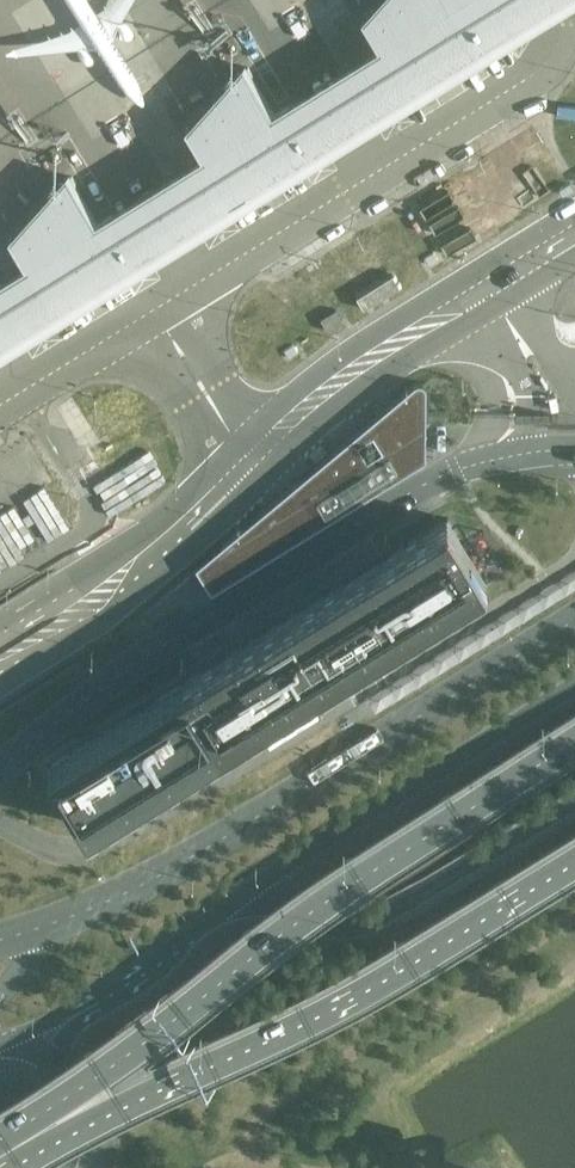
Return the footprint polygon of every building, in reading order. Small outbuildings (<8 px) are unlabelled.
[(361,17),(377,43),(271,109),(242,62),(184,126),(200,153),(95,218),(66,171),(8,235),(24,262),(0,276),(0,357),(568,5),(574,1),(574,0),(376,0),(361,17)] [(213,590),(426,458),(426,425),(426,412),(425,389),(420,384),(414,386),(195,568),(213,590)] [(364,664),(360,658),(485,580),(447,518),(182,682),(220,744),(346,666),(350,672),(357,668),(364,664)]
